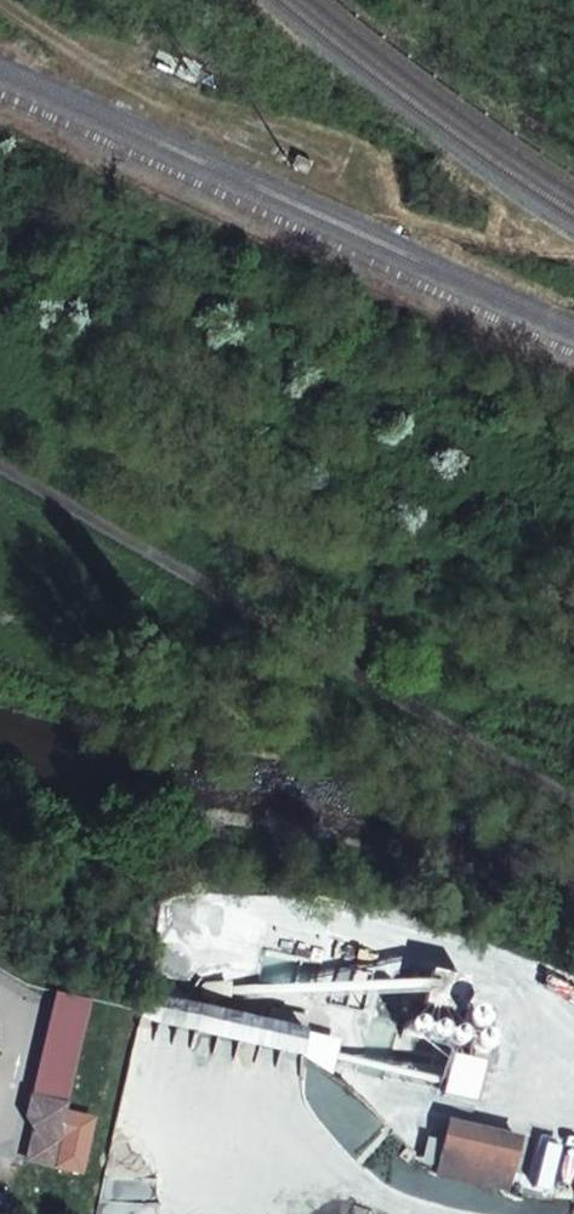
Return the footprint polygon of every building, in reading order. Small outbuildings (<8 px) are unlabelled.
[(462,982),(424,976),(417,1006),(454,1013),(462,982)] [(307,1032),(144,996),(138,1026),(300,1062),(307,1032)] [(467,1051),(471,1032),(400,1020),(395,1038),(467,1051)] [(489,1035),(471,1032),(467,1051),(465,1061),(484,1065),(489,1035)] [(472,1071),(445,1066),(439,1095),(466,1100),(472,1071)] [(447,1120),(434,1175),(507,1192),(520,1137),(447,1120)]
